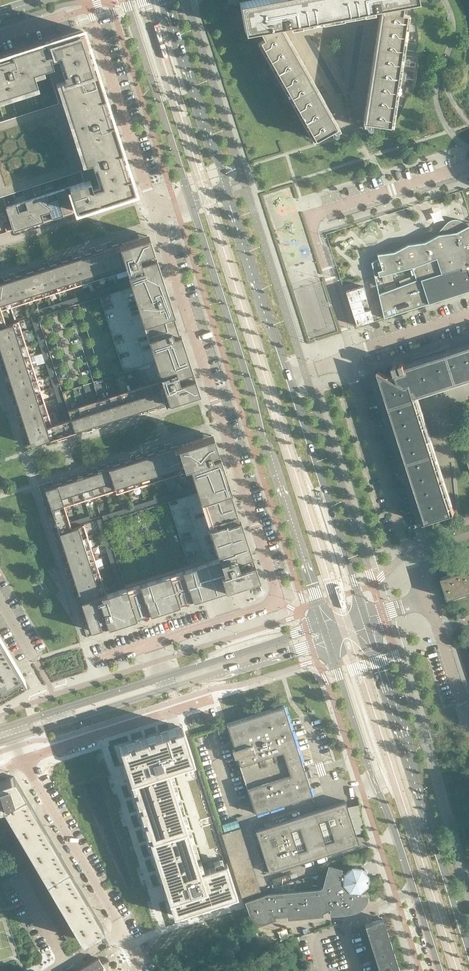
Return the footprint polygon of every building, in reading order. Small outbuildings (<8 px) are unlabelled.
[(406,13),(408,0),(410,0),(247,0),(239,2),(240,5),(244,31),(245,31),(253,29),(259,40),(315,139),(331,130),(338,125),(290,39),(287,40),(277,24),(371,7),(383,5),(381,23),(377,23),(363,121),(371,122),(389,125),(406,13)] [(12,231),(14,236),(15,236),(74,217),(75,217),(75,216),(74,211),(76,211),(77,215),(77,216),(78,216),(79,216),(99,209),(100,209),(100,208),(98,203),(133,192),(134,192),(134,191),(82,30),(82,29),(81,29),(0,55),(0,235),(12,231)] [(467,225),(466,223),(464,222),(463,222),(461,220),(459,220),(457,219),(455,219),(453,219),(452,219),(451,219),(449,220),(448,221),(446,222),(446,223),(438,231),(438,234),(424,241),(407,244),(393,251),(376,253),(378,259),(371,262),(374,276),(383,318),(468,290),(468,224),(467,225)] [(177,327),(172,314),(172,312),(147,235),(122,243),(131,273),(135,284),(36,316),(67,409),(78,406),(88,403),(98,399),(109,396),(119,392),(130,389),(140,386),(150,382),(161,379),(164,386),(167,385),(172,400),(189,394),(197,391),(193,377),(182,345),(177,327)] [(127,269),(120,245),(119,243),(111,245),(112,247),(107,248),(108,250),(115,273),(127,269)] [(115,273),(108,250),(107,248),(102,250),(102,248),(95,251),(95,252),(96,253),(103,277),(115,273)] [(103,277),(96,253),(95,252),(91,253),(90,252),(83,254),(84,256),(84,257),(92,280),(103,277)] [(92,280),(84,257),(84,256),(79,257),(79,256),(72,258),(72,259),(73,261),(80,284),(92,280)] [(80,284),(73,261),(72,259),(68,261),(68,259),(61,261),(61,263),(62,264),(69,288),(80,284)] [(69,288),(62,264),(61,263),(56,264),(56,263),(49,265),(49,267),(50,268),(57,292),(69,288)] [(57,292),(50,268),(49,267),(45,268),(44,267),(37,269),(38,270),(38,272),(46,295),(57,292)] [(46,295),(38,272),(38,270),(33,272),(33,270),(26,273),(26,274),(27,276),(34,299),(46,295)] [(34,299),(27,276),(26,274),(22,275),(21,274),(14,276),(15,278),(15,279),(23,303),(34,299)] [(23,303),(15,279),(15,278),(10,279),(10,278),(3,280),(3,281),(4,283),(11,306),(23,303)] [(4,283),(3,281),(0,282),(0,310),(1,310),(11,306),(4,283)] [(363,287),(346,292),(356,326),(373,320),(370,309),(364,311),(360,300),(366,298),(363,287)] [(6,325),(0,327),(0,340),(22,333),(18,321),(6,325)] [(22,333),(0,340),(0,352),(26,344),(22,333)] [(26,344),(0,352),(0,353),(1,353),(2,357),(1,357),(3,364),(29,356),(26,344)] [(413,392),(441,383),(442,385),(468,377),(468,345),(447,352),(446,352),(446,353),(447,356),(406,369),(404,362),(400,363),(401,366),(398,366),(397,364),(393,365),(395,372),(387,375),(378,370),(419,498),(424,515),(422,516),(424,522),(455,512),(452,504),(449,505),(413,392)] [(33,367),(29,356),(3,364),(4,364),(6,368),(5,369),(7,375),(33,367)] [(37,379),(33,367),(7,375),(7,376),(8,376),(9,380),(8,380),(10,387),(12,387),(37,379)] [(41,390),(37,379),(12,387),(13,392),(12,392),(14,399),(41,390)] [(161,379),(150,382),(158,405),(157,402),(162,401),(163,404),(169,402),(168,399),(164,386),(161,379)] [(158,405),(150,382),(140,386),(147,409),(148,409),(147,406),(152,404),(153,407),(158,405)] [(147,409),(140,386),(130,389),(137,412),(138,412),(137,409),(142,408),(143,410),(147,409)] [(137,412),(130,389),(119,392),(127,415),(126,412),(131,411),(132,414),(137,412)] [(44,402),(41,390),(14,399),(16,399),(17,403),(16,404),(18,410),(44,402)] [(127,415),(119,392),(109,396),(117,419),(116,416),(121,414),(122,417),(127,415)] [(117,419),(109,396),(98,399),(106,422),(105,419),(110,418),(111,420),(117,419)] [(106,422),(98,399),(88,403),(96,426),(96,425),(95,422),(100,421),(101,424),(106,422)] [(48,413),(44,402),(18,410),(18,411),(19,410),(21,415),(19,415),(22,422),(36,417),(48,413)] [(96,426),(88,403),(78,406),(85,429),(86,429),(85,426),(90,424),(91,427),(96,426)] [(85,429),(78,406),(67,409),(70,418),(68,419),(67,419),(72,432),(80,429),(80,430),(85,429)] [(67,419),(63,420),(51,424),(48,413),(36,417),(44,442),(48,441),(47,438),(64,433),(65,435),(72,433),(72,432),(67,419)] [(44,442),(36,417),(22,422),(23,422),(24,426),(23,426),(26,437),(28,437),(30,445),(40,442),(41,443),(44,442)] [(252,561),(251,557),(211,428),(180,438),(182,444),(44,489),(81,602),(90,630),(258,576),(254,561),(252,561)] [(0,466),(0,478),(11,476),(8,464),(0,466)] [(468,591),(468,568),(442,577),(445,586),(445,589),(448,598),(468,591)] [(0,637),(0,686),(1,687),(19,676),(21,680),(23,682),(25,680),(0,637)] [(304,769),(288,721),(284,707),(283,705),(238,720),(228,723),(226,723),(234,748),(232,749),(234,757),(237,756),(255,813),(276,806),(277,808),(284,806),(283,804),(311,795),(312,795),(311,793),(307,777),(311,776),(310,772),(309,769),(304,770),(304,769)] [(182,727),(120,747),(174,916),(236,896),(182,727)] [(46,835),(13,779),(0,783),(0,807),(3,806),(36,862),(39,868),(42,873),(45,878),(48,883),(51,888),(54,893),(57,898),(60,903),(63,908),(66,913),(69,918),(72,923),(75,928),(78,933),(82,940),(101,928),(46,835)] [(359,843),(347,806),(345,801),(343,801),(336,804),(325,808),(325,807),(316,810),(295,817),(255,830),(269,872),(359,843)] [(261,891),(240,827),(221,833),(242,898),(261,891)] [(28,874),(39,868),(36,862),(25,869),(28,874)] [(366,896),(365,895),(366,894),(363,895),(359,891),(366,885),(367,875),(368,873),(363,867),(361,869),(361,868),(351,867),(344,873),(341,872),(342,868),(341,868),(341,869),(328,866),(323,887),(319,889),(266,894),(245,901),(253,924),(254,926),(258,924),(275,918),(274,916),(287,915),(287,918),(322,915),(322,912),(330,907),(331,909),(329,914),(336,914),(339,913),(342,913),(345,913),(349,912),(352,911),(355,911),(357,910),(359,908),(361,907),(362,906),(363,905),(364,904),(365,903),(366,902),(366,901),(366,900),(367,898),(367,897),(366,896)] [(31,879),(42,873),(39,868),(28,874),(31,879)] [(34,884),(45,878),(42,873),(31,879),(34,884)] [(37,890),(48,883),(45,878),(34,884),(37,890)] [(40,895),(51,888),(48,883),(37,890),(40,895)] [(43,900),(54,893),(51,888),(40,895),(43,900)] [(46,905),(57,898),(54,893),(43,900),(46,905)] [(49,910),(60,903),(57,898),(46,905),(49,910)] [(52,915),(63,908),(60,903),(49,910),(52,915)] [(55,920),(66,913),(63,908),(52,915),(55,920)] [(58,925),(69,918),(66,913),(55,920),(58,925)] [(61,930),(72,923),(69,918),(58,925),(61,930)] [(383,918),(364,924),(379,970),(400,970),(383,918)] [(64,935),(75,928),(72,923),(61,930),(64,935)] [(67,940),(78,933),(75,928),(64,935),(67,940)] [(278,942),(275,931),(262,935),(256,937),(260,948),(264,946),(278,942)] [(102,966),(103,966),(98,957),(76,970),(105,970),(102,966)]
